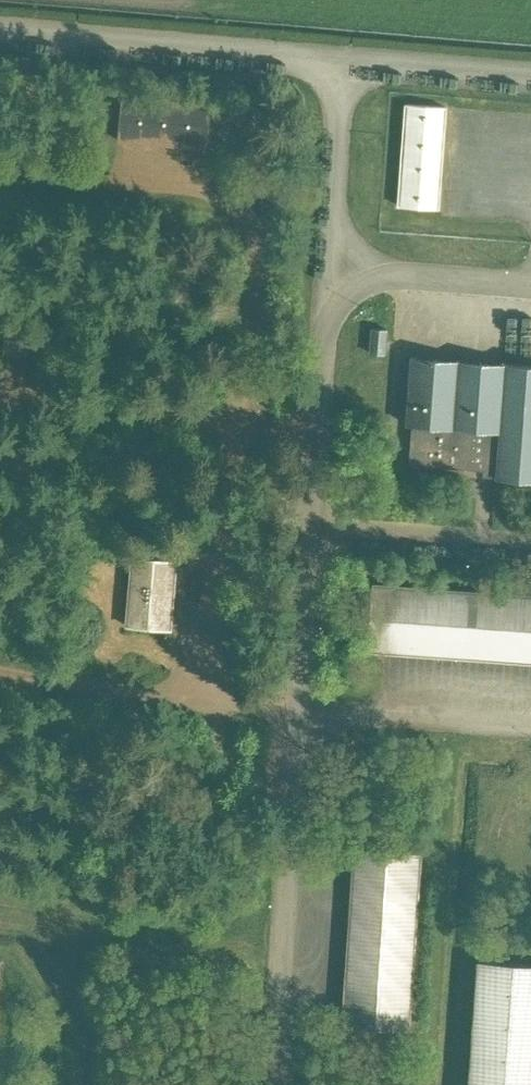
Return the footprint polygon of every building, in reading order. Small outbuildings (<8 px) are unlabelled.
[(175,144),(180,144),(186,145),(193,145),(201,146),(206,146),(210,103),(122,95),(118,139),(123,139),(128,140),(131,140),(145,141),(149,142),(153,142),(171,143),(175,144)] [(445,106),(406,103),(398,205),(437,208),(445,106)] [(30,326),(6,323),(3,352),(27,355),(30,326)] [(371,327),(369,351),(385,353),(387,329),(371,327)] [(411,355),(406,423),(416,424),(415,439),(410,439),(408,463),(483,469),(484,463),(497,464),(496,476),(530,479),(530,365),(411,355)] [(175,560),(132,556),(126,625),(169,628),(175,560)] [(530,660),(530,595),(373,584),(368,648),(530,660)] [(344,1010),(343,1019),(343,1023),(357,1024),(407,1027),(419,852),(355,848),(355,853),(354,856),(354,862),(349,930),(344,1010)] [(477,960),(468,1084),(530,1084),(530,963),(477,960)]
